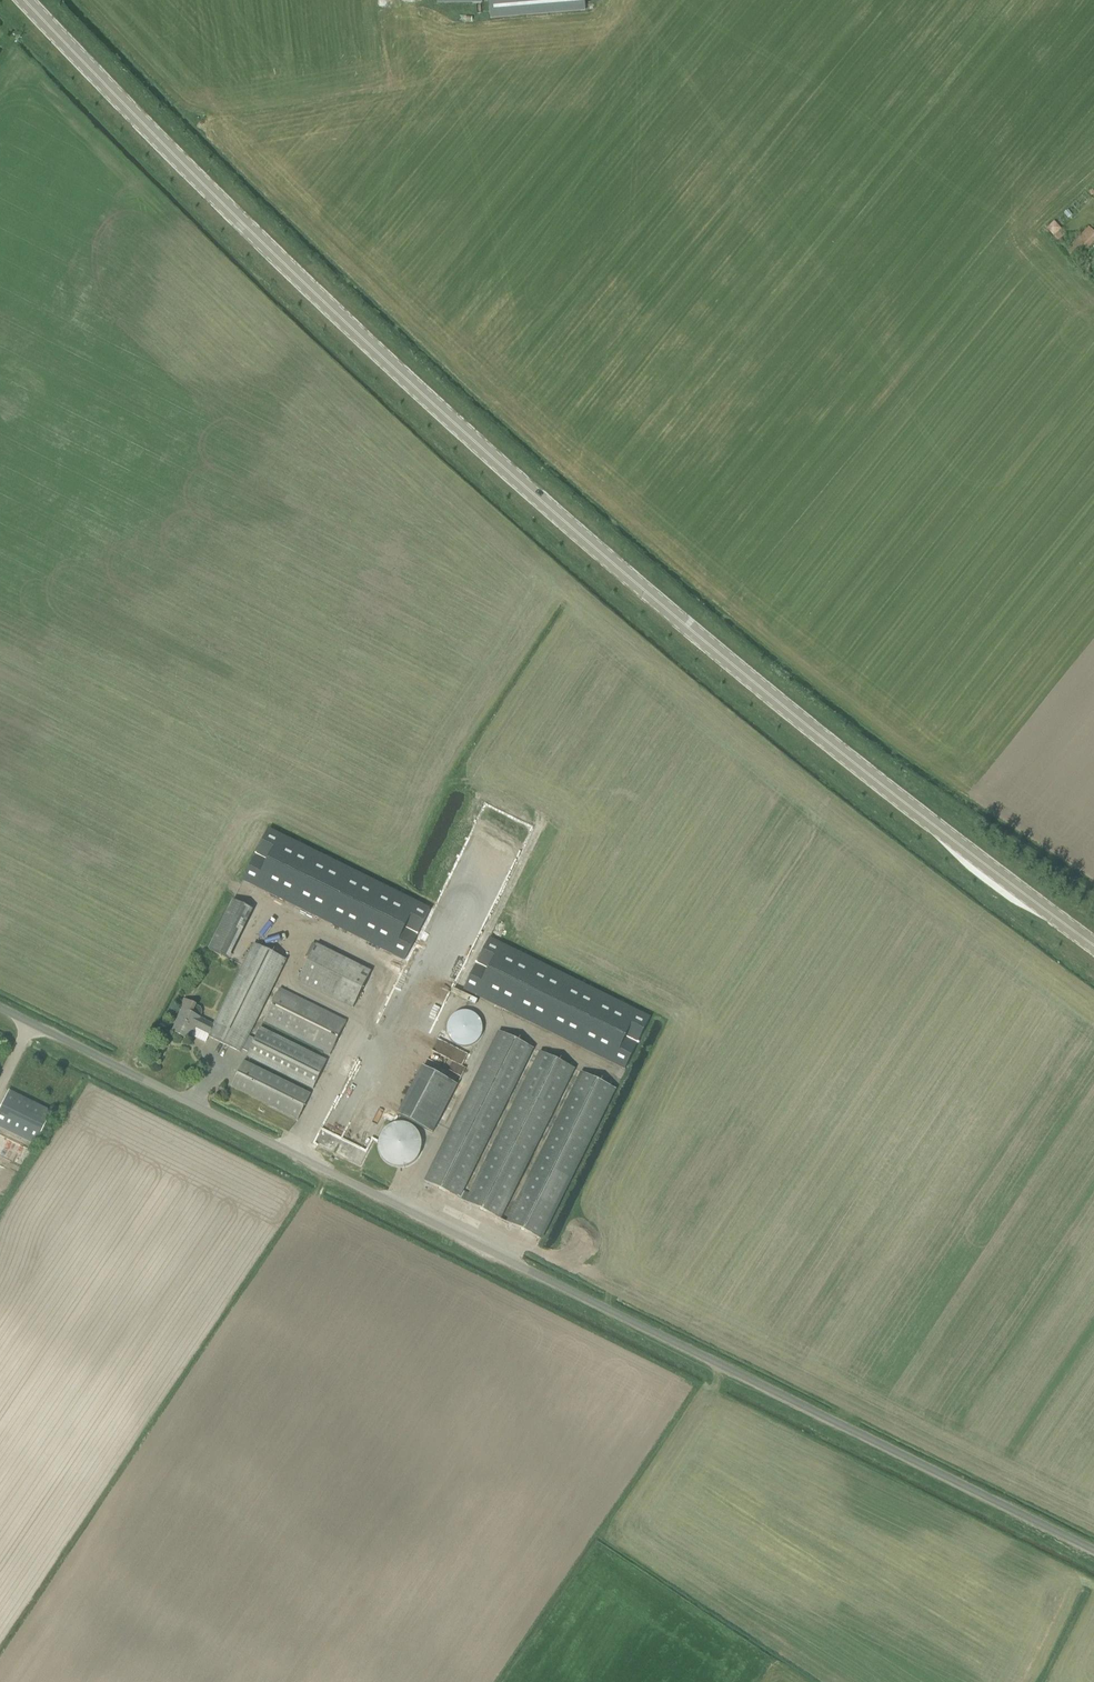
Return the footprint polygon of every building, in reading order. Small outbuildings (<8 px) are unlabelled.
[(517,15),(584,12),(584,0),(516,0),(517,15)] [(1055,224),(1047,230),(1053,238),(1061,231),(1055,224)] [(1093,243),(1093,232),(1089,227),(1065,251),(1076,261),(1093,243)] [(507,879),(530,825),(496,811),(492,820),(491,819),(489,825),(490,826),(485,837),(486,837),(482,845),(466,839),(458,858),(507,879)] [(244,880),(405,960),(430,909),(269,829),(244,880)] [(222,957),(246,908),(234,901),(209,951),(222,957)] [(248,950),(255,933),(250,931),(242,948),(248,950)] [(489,939),(464,989),(625,1069),(650,1018),(489,939)] [(299,981),(354,1008),(372,972),(373,971),(318,944),(317,945),(313,954),(299,981)] [(175,1033),(188,1041),(195,1028),(209,1036),(241,1053),(243,1050),(249,1052),(248,1054),(246,1057),(314,1089),(319,1079),(327,1062),(261,1029),(259,1032),(255,1039),(249,1036),(287,960),(283,958),(255,945),(235,984),(214,1026),(200,1019),(200,1018),(203,1013),(202,1011),(201,1008),(196,1006),(197,1006),(185,1000),(180,1010),(184,1012),(180,1020),(181,1021),(180,1023),(175,1033)] [(331,1055),(347,1022),(280,989),(274,1003),(264,1022),(331,1055)] [(486,1030),(486,1026),(485,1023),(482,1019),(481,1016),(478,1015),(474,1012),(471,1012),(467,1011),(464,1012),(461,1012),(457,1015),(454,1016),(452,1019),(450,1023),(449,1026),(449,1030),(449,1034),(450,1037),(452,1041),(454,1043),(457,1046),(460,1047),(462,1048),(466,1049),(470,1049),(474,1048),(477,1046),(480,1044),(483,1041),(484,1038),(486,1035),(486,1030)] [(510,1214),(505,1211),(575,1070),(540,1052),(469,1194),(464,1191),(534,1049),(500,1032),(425,1183),(541,1240),(615,1089),(581,1072),(510,1214)] [(232,1087),(298,1120),(310,1096),(244,1063),(232,1087)] [(433,1134),(458,1086),(424,1068),(399,1116),(433,1134)] [(364,1087),(333,1155),(362,1168),(389,1110),(381,1106),(385,1097),(364,1087)] [(0,1106),(0,1129),(34,1145),(51,1112),(8,1091),(0,1106)]
